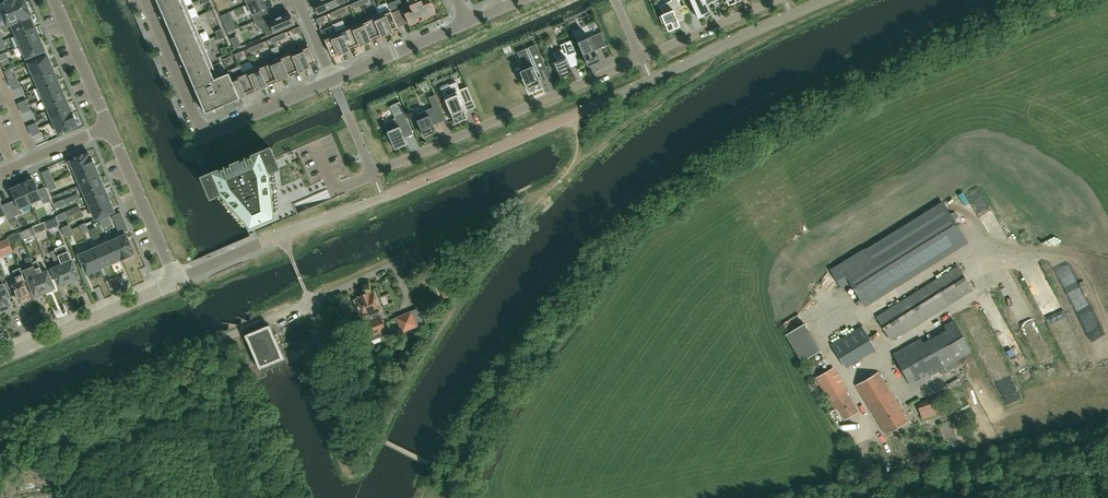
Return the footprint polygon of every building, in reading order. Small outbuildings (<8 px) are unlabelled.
[(0,5),(0,8),(7,25),(19,20),(11,2),(11,0),(9,0),(6,1),(6,2),(6,3),(0,5)] [(11,2),(19,20),(27,16),(31,15),(30,13),(31,13),(28,5),(27,5),(25,0),(11,0),(11,2)] [(198,0),(157,0),(206,113),(240,98),(198,0)] [(268,15),(265,9),(273,5),(270,0),(271,0),(256,0),(248,3),(255,20),(268,15)] [(318,13),(344,2),(344,0),(318,0),(314,2),(315,4),(314,5),(318,13)] [(362,5),(360,0),(353,3),(355,8),(362,5)] [(431,2),(424,5),(421,0),(392,13),(398,27),(409,22),(410,25),(418,21),(417,18),(422,16),(423,19),(436,14),(431,2)] [(678,21),(674,11),(681,7),(678,0),(671,0),(671,1),(660,5),(663,14),(661,15),(659,16),(663,24),(665,23),(668,31),(680,26),(678,21)] [(698,18),(704,16),(706,17),(710,13),(707,4),(710,1),(712,2),(717,0),(718,0),(690,0),(698,18)] [(338,9),(340,14),(348,11),(346,6),(338,9)] [(398,27),(392,13),(390,8),(378,13),(388,35),(394,32),(393,29),(398,27)] [(333,18),(340,14),(338,9),(331,12),(333,18)] [(263,24),(268,35),(295,23),(291,15),(290,15),(289,12),(270,21),(268,15),(255,20),(258,26),(263,24)] [(382,37),(388,35),(378,13),(368,18),(376,36),(380,34),(382,37)] [(19,20),(7,25),(9,25),(14,35),(17,34),(35,27),(30,16),(31,15),(27,16),(19,20)] [(316,19),(318,24),(326,20),(324,15),(316,19)] [(357,22),(357,23),(366,44),(372,41),(371,39),(376,36),(368,18),(367,18),(368,21),(358,25),(357,22)] [(232,20),(224,24),(227,32),(236,28),(232,20)] [(357,23),(346,27),(354,46),(359,44),(360,46),(366,44),(357,23)] [(294,34),(302,31),(300,26),(292,29),(294,34)] [(17,34),(14,35),(14,36),(17,35),(21,46),(41,38),(41,37),(39,38),(35,27),(17,34)] [(346,27),(335,32),(344,53),(350,51),(349,48),(354,46),(346,27)] [(222,28),(215,31),(219,40),(225,37),(222,28)] [(285,32),(278,35),(280,41),(287,37),(285,32)] [(338,56),(344,53),(335,32),(324,37),(332,55),(337,53),(338,56)] [(606,45),(601,32),(578,42),(588,66),(600,61),(595,50),(606,45)] [(280,41),(278,35),(270,39),(273,44),(280,41)] [(41,38),(21,46),(26,58),(45,50),(42,45),(44,44),(41,38)] [(567,58),(577,54),(571,40),(560,44),(562,49),(553,53),(556,61),(554,62),(552,63),(555,70),(557,70),(561,78),(573,72),(567,58)] [(256,45),(258,50),(266,47),(263,42),(256,45)] [(296,49),(305,70),(311,67),(310,65),(316,62),(307,44),(296,49)] [(251,53),(258,50),(256,45),(249,48),(251,53)] [(538,70),(538,71),(546,67),(536,45),(518,52),(525,67),(517,71),(520,78),(522,77),(529,91),(542,86),(536,71),(538,70)] [(285,53),(293,72),(298,70),(299,73),(305,70),(296,49),(285,53)] [(242,51),(234,54),(237,59),(244,56),(242,51)] [(275,58),(284,79),(290,77),(289,74),(293,72),(285,53),(275,58)] [(29,63),(34,75),(53,67),(51,60),(49,61),(47,55),(29,63)] [(233,61),(231,56),(223,59),(225,64),(233,61)] [(264,63),(272,81),(277,79),(278,82),(284,79),(275,58),(274,58),(275,61),(265,65),(264,62),(264,63)] [(253,67),(262,89),(268,86),(267,83),(272,81),(264,63),(253,67)] [(34,75),(39,87),(57,79),(52,68),(54,67),(53,67),(34,75)] [(242,72),(243,75),(250,91),(255,88),(256,91),(262,89),(253,67),(242,72)] [(250,91),(243,75),(232,80),(240,98),(247,95),(245,93),(250,91)] [(11,85),(19,82),(16,77),(9,81),(11,85)] [(57,79),(39,87),(44,98),(63,90),(60,83),(59,84),(57,79)] [(20,87),(19,82),(11,85),(13,90),(20,87)] [(440,88),(446,102),(455,123),(468,118),(465,111),(475,106),(475,107),(476,107),(467,86),(460,90),(456,82),(440,88)] [(44,98),(49,109),(67,102),(65,97),(66,96),(63,90),(44,98)] [(18,103),(21,108),(28,105),(26,100),(18,103)] [(72,113),(67,102),(49,109),(54,121),(73,113),(73,112),(72,113)] [(440,122),(433,107),(415,115),(424,136),(436,131),(434,125),(440,122)] [(410,126),(404,111),(394,115),(395,118),(384,123),(388,133),(387,134),(390,141),(391,140),(395,149),(407,144),(400,127),(409,124),(410,126)] [(73,113),(54,121),(59,133),(65,130),(65,131),(71,128),(70,128),(77,125),(75,121),(77,121),(73,113)] [(28,126),(30,131),(38,128),(36,123),(28,126)] [(38,128),(30,131),(32,136),(40,132),(38,128)] [(204,178),(203,179),(211,196),(216,195),(221,202),(226,207),(225,211),(230,213),(233,216),(241,226),(243,225),(250,222),(251,224),(274,214),(273,212),(279,209),(278,195),(280,191),(277,187),(276,172),(279,167),(277,157),(274,148),(208,177),(204,178)] [(76,173),(95,164),(92,156),(91,157),(89,153),(82,156),(82,155),(77,157),(77,158),(71,161),(76,173)] [(96,165),(95,164),(76,173),(81,184),(100,176),(100,175),(99,176),(94,165),(96,165)] [(316,177),(321,175),(318,167),(312,169),(316,177)] [(42,173),(48,185),(54,182),(49,170),(42,173)] [(81,184),(86,195),(104,188),(102,183),(103,182),(100,176),(81,184)] [(21,183),(22,184),(30,203),(41,198),(44,203),(51,200),(45,187),(39,190),(34,179),(28,182),(28,180),(21,183)] [(20,207),(30,203),(22,184),(11,189),(16,200),(9,203),(14,216),(22,212),(20,207)] [(109,199),(104,188),(86,195),(91,207),(110,199),(110,198),(109,199)] [(110,199),(91,207),(96,219),(114,211),(112,206),(113,205),(110,199)] [(14,216),(9,203),(2,206),(0,200),(0,216),(5,213),(8,219),(14,216)] [(47,228),(57,224),(54,217),(51,219),(47,221),(44,222),(47,228)] [(38,224),(36,225),(33,226),(36,233),(47,229),(44,222),(41,223),(38,224)] [(8,238),(10,243),(22,238),(19,232),(8,237),(8,238)] [(114,240),(122,259),(131,256),(130,255),(134,253),(131,246),(129,241),(126,235),(114,240)] [(122,260),(122,259),(114,240),(102,245),(111,264),(117,261),(117,260),(121,258),(122,260)] [(56,250),(69,281),(73,280),(74,281),(78,279),(78,277),(79,277),(65,244),(55,248),(56,250)] [(102,245),(91,250),(99,269),(100,269),(99,268),(104,266),(104,267),(111,264),(102,245)] [(66,282),(69,281),(56,250),(51,252),(57,266),(52,268),(59,285),(60,285),(62,286),(66,285),(66,282)] [(93,272),(99,269),(91,250),(79,255),(87,273),(92,271),(93,272)] [(54,288),(55,287),(48,270),(43,272),(38,260),(33,262),(30,256),(30,257),(45,292),(48,290),(50,292),(54,290),(54,288)] [(29,268),(24,270),(35,296),(36,295),(38,297),(41,295),(42,293),(45,292),(30,257),(25,258),(29,268)] [(957,267),(941,277),(877,317),(891,340),(972,290),(957,267)] [(19,283),(13,285),(20,302),(21,302),(23,303),(27,301),(27,299),(31,298),(24,281),(26,281),(20,268),(14,271),(19,283)] [(2,310),(3,310),(4,311),(9,309),(9,307),(11,306),(7,298),(10,297),(1,276),(0,277),(0,306),(2,310)] [(384,327),(385,325),(383,320),(381,319),(380,316),(377,317),(375,313),(382,310),(374,292),(370,294),(369,292),(367,293),(365,293),(362,294),(361,296),(359,297),(360,298),(355,300),(371,340),(381,336),(380,332),(385,330),(384,327)] [(411,312),(399,317),(397,318),(403,332),(417,326),(411,312)] [(911,386),(940,370),(971,352),(954,321),(944,326),(946,330),(923,343),(921,339),(893,354),(911,386)] [(803,362),(822,352),(808,323),(789,333),(803,362)] [(845,367),(875,348),(861,326),(831,344),(845,367)] [(280,355),(269,327),(251,335),(262,363),(280,355)] [(383,337),(375,340),(377,346),(385,342),(383,337)] [(844,419),(857,411),(847,395),(849,394),(833,367),(816,378),(834,408),(836,407),(844,419)] [(885,433),(907,420),(878,373),(856,385),(885,433)] [(953,382),(955,386),(969,379),(966,375),(953,382)] [(921,408),(925,420),(950,412),(946,399),(921,408)]
